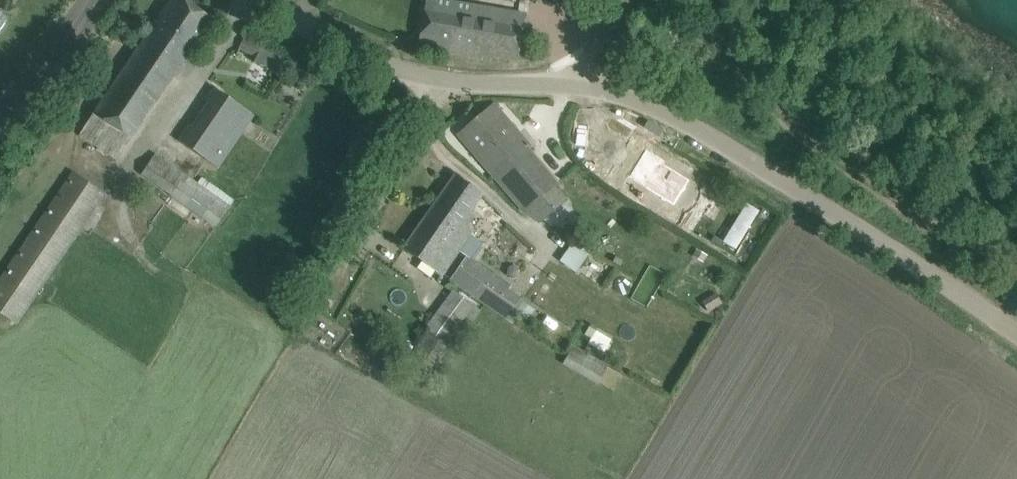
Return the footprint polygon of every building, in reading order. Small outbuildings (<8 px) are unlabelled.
[(185,0),(171,0),(164,10),(80,133),(118,159),(213,19),(185,0)] [(496,55),(518,59),(526,14),(442,0),(427,0),(422,27),(418,46),(482,58),(484,47),(497,50),(496,55)] [(244,37),(238,50),(255,58),(253,63),(280,77),(289,59),(244,37)] [(255,115),(213,87),(178,140),(219,168),(255,115)] [(495,104),(459,135),(524,211),(553,186),(523,151),(530,145),(495,104)] [(662,163),(664,160),(645,149),(629,176),(675,203),(689,178),(662,163)] [(202,176),(198,182),(156,153),(141,174),(215,226),(234,199),(202,176)] [(72,171),(0,277),(0,312),(17,324),(106,194),(72,171)] [(455,175),(426,216),(404,248),(441,273),(458,250),(465,239),(470,233),(471,231),(465,226),(474,213),(469,210),(481,193),(455,175)] [(723,240),(735,247),(758,210),(746,202),(723,240)] [(559,259),(575,270),(587,254),(571,243),(559,259)] [(524,294),(468,256),(452,280),(515,323),(529,303),(521,298),(524,294)] [(473,304),(452,289),(425,328),(428,330),(403,368),(424,382),(449,344),(446,342),(466,312),(474,317),(480,309),(472,304),(473,304)] [(602,360),(606,353),(590,343),(586,350),(602,360)] [(607,364),(573,344),(562,363),(596,383),(607,364)]
